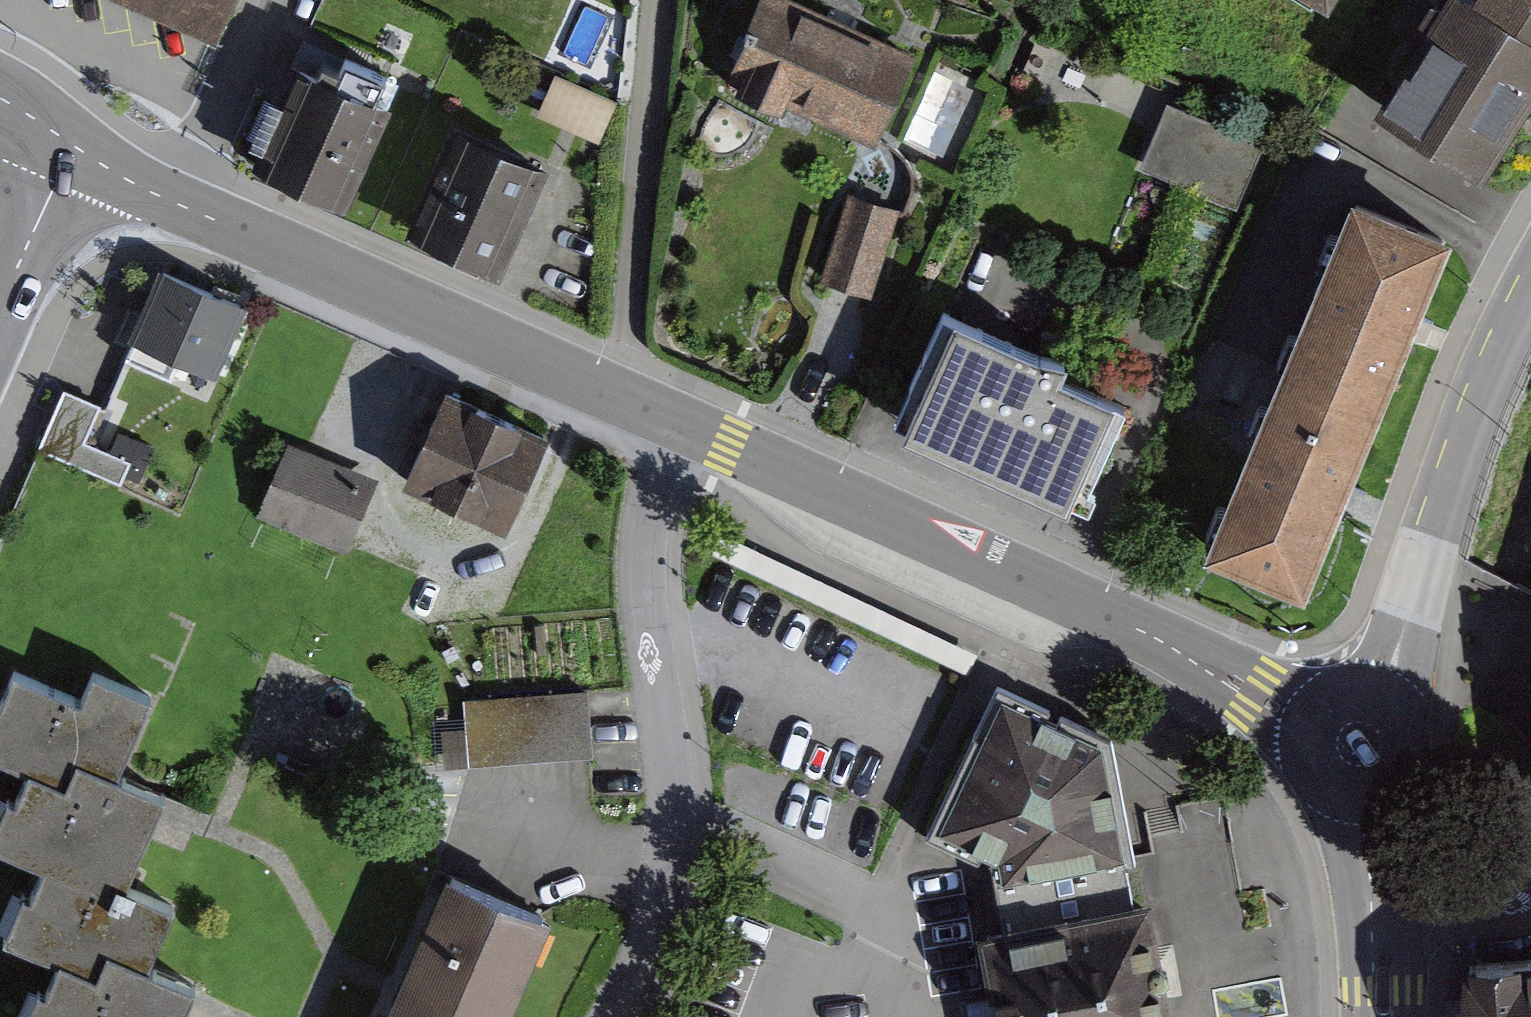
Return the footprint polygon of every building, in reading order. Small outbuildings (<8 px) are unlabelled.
[(236,0),(160,0),(225,28),(236,0)] [(1316,53),(1345,0),(1219,0),(1316,53)] [(1530,160),(1530,0),(1471,0),(1371,149),(1487,226),(1530,160)] [(904,96),(754,23),(705,124),(856,197),(904,96)] [(950,155),(979,88),(942,72),(913,139),(950,155)] [(265,174),(366,216),(408,115),(307,73),(265,174)] [(1252,194),(1270,133),(1166,104),(1148,165),(1252,194)] [(547,174),(454,133),(411,228),(504,270),(547,174)] [(899,224),(847,206),(820,286),(843,294),(871,303),(899,224)] [(1357,211),(1266,411),(1366,456),(1457,255),(1357,211)] [(181,356),(215,371),(245,303),(161,267),(121,358),(171,379),(181,356)] [(878,469),(1069,561),(1128,438),(937,347),(878,469)] [(406,483),(506,526),(545,437),(445,394),(406,483)] [(69,395),(44,451),(118,485),(129,461),(82,440),(97,407),(69,395)] [(1191,595),(1295,637),(1348,503),(1366,456),(1266,411),(1205,561),(1191,595)] [(260,503),(344,539),(370,478),(286,442),(260,503)] [(595,681),(468,690),(472,752),(599,743),(595,681)] [(1130,852),(1107,730),(994,683),(926,839),(999,872),(974,883),(1001,1016),(1163,1016),(1130,852)] [(177,1004),(130,986),(156,931),(107,904),(146,815),(99,789),(133,722),(70,685),(55,712),(0,684),(0,875),(15,883),(0,910),(0,967),(24,981),(7,1016),(171,1016),(177,1004)] [(547,903),(454,866),(401,991),(390,1016),(498,1016),(547,903)] [(1453,1000),(1454,1016),(1530,1016),(1530,995),(1453,1000)]
